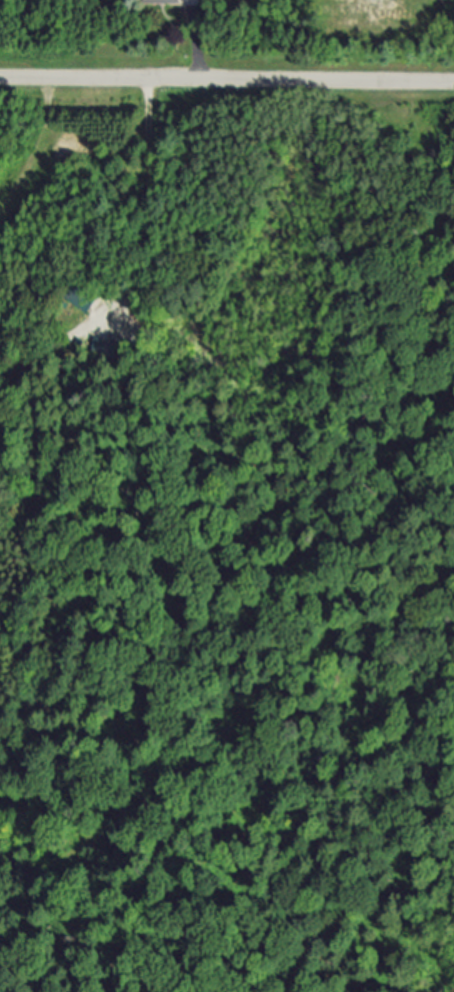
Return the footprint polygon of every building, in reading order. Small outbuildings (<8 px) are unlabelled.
[(145,8),(145,0),(181,0),(181,8),(145,8)]
